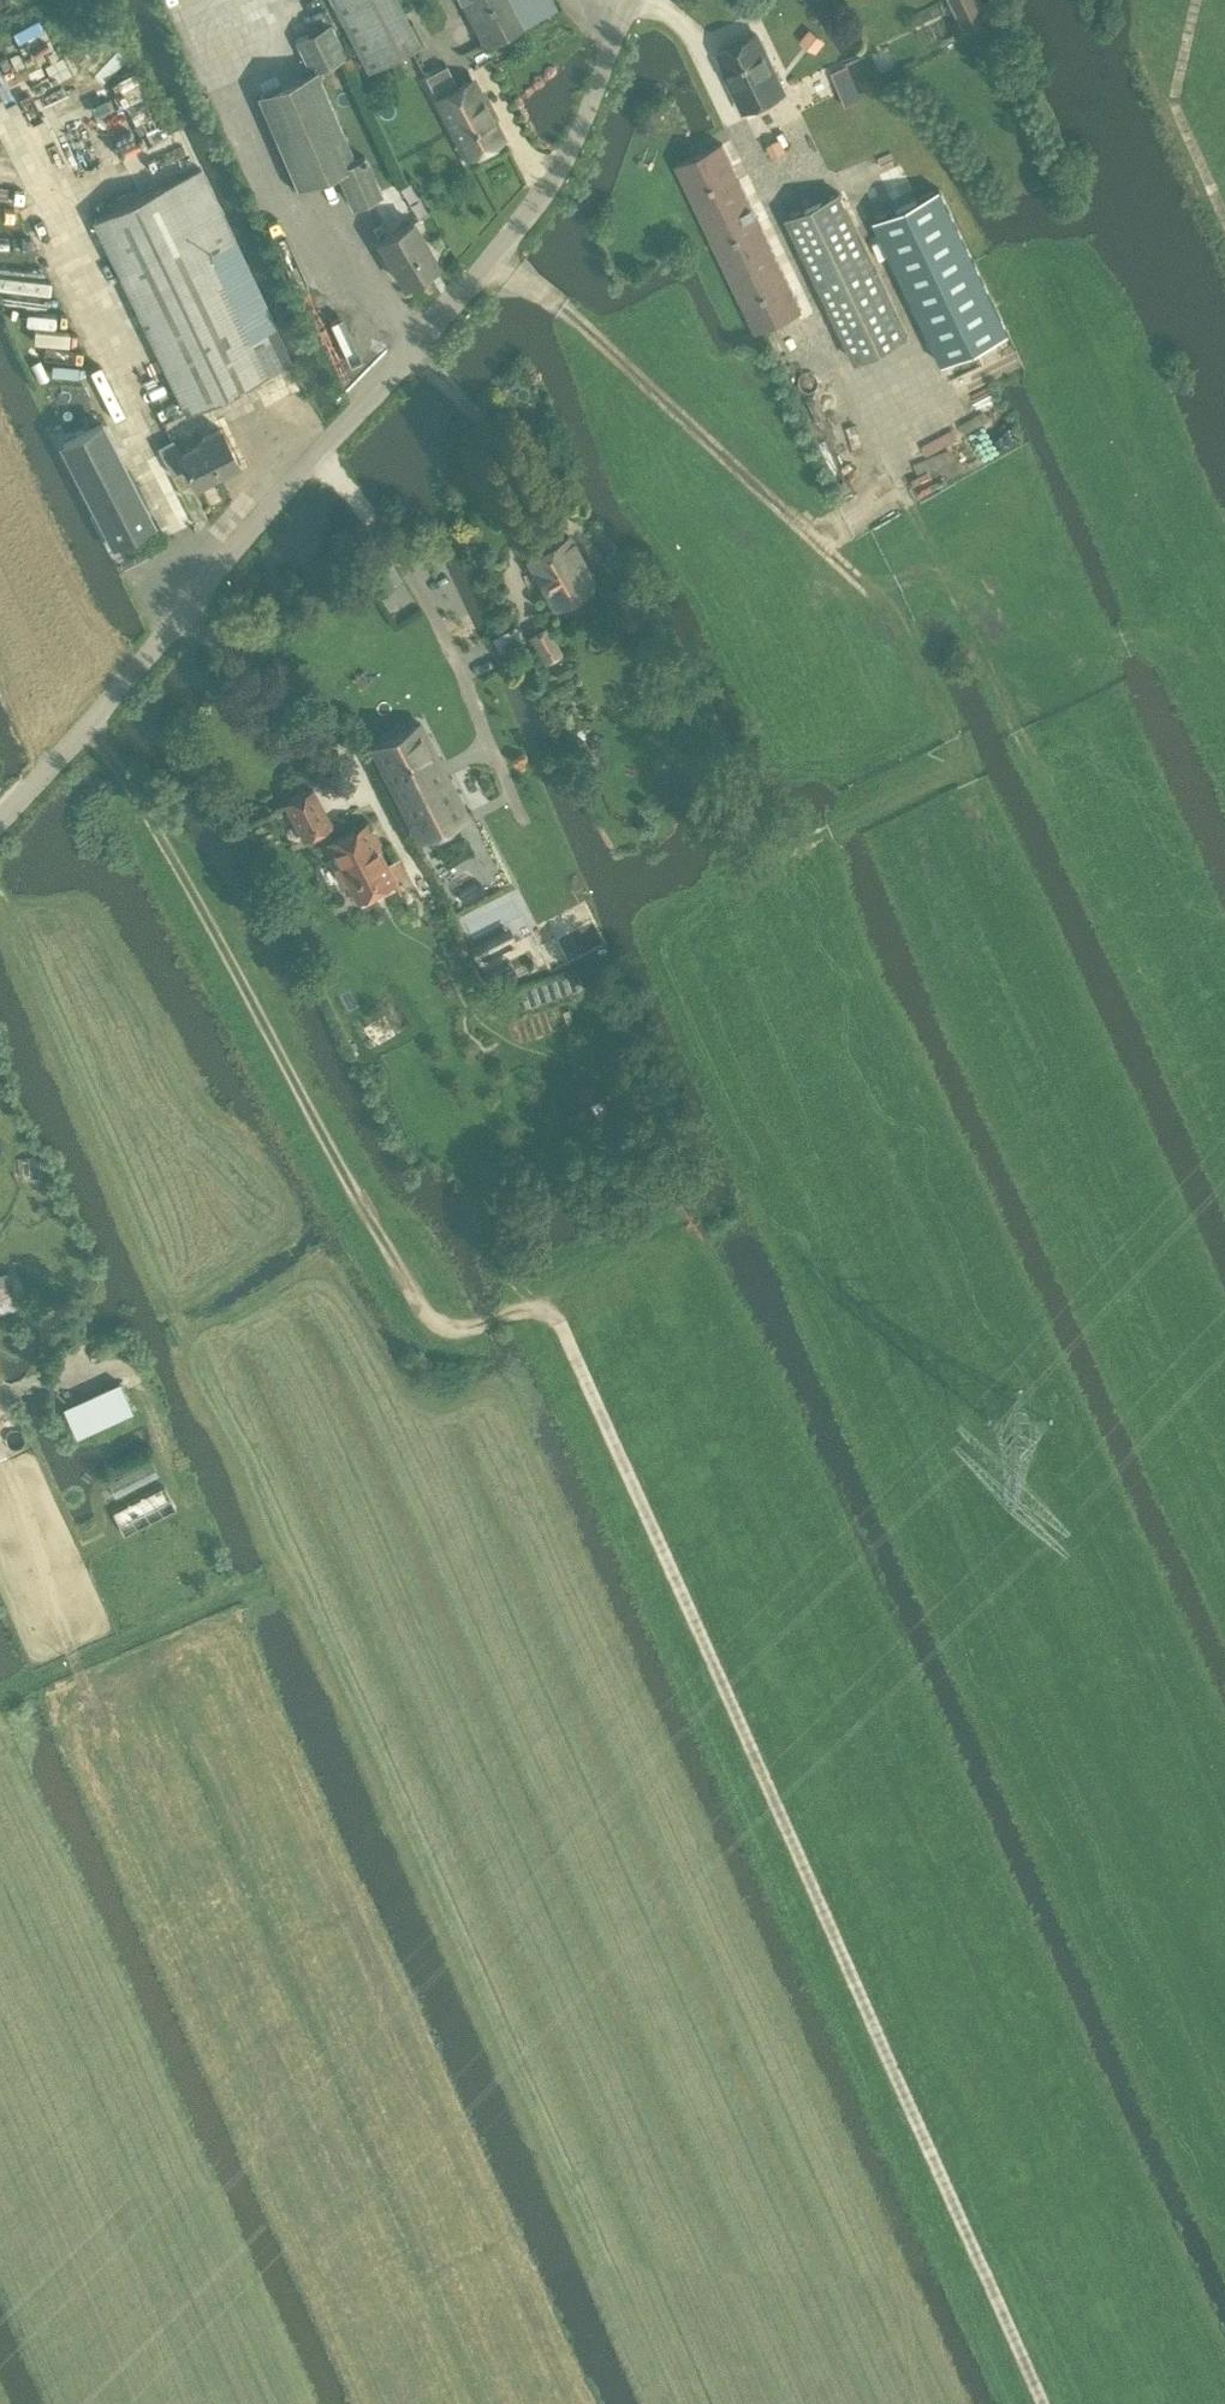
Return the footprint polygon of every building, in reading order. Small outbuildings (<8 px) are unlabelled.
[(398,0),(330,0),(367,71),(421,43),(398,0)] [(483,45),(556,7),(552,0),(460,0),(483,45)] [(983,0),(949,0),(965,33),(992,19),(983,0)] [(296,40),(310,71),(316,68),(317,70),(347,56),(332,23),(296,40)] [(810,30),(803,38),(816,48),(822,40),(810,30)] [(729,47),(719,51),(736,87),(734,91),(738,98),(741,99),(743,102),(762,93),(765,100),(785,91),(757,33),(747,38),(741,36),(731,41),(729,47)] [(447,64),(425,75),(436,97),(467,156),(502,137),(485,105),(488,103),(481,89),(478,91),(472,78),(458,85),(447,64)] [(847,65),(832,71),(845,105),(861,98),(858,90),(848,65),(847,65)] [(317,70),(316,68),(310,71),(258,93),(298,186),(338,169),(353,204),(380,192),(363,154),(355,157),(317,70)] [(780,138),(766,144),(772,156),(786,149),(784,144),(781,137),(780,138)] [(677,165),(755,331),(801,309),(723,143),(677,165)] [(292,361),(200,167),(93,218),(185,412),(292,361)] [(939,187),(874,219),(942,362),(1008,331),(975,262),(939,187)] [(856,360),(908,335),(840,192),(787,217),(856,360)] [(439,264),(412,219),(377,240),(404,285),(439,264)] [(102,423),(61,443),(112,542),(153,521),(102,423)] [(237,462),(219,426),(198,436),(200,441),(179,451),(173,438),(157,446),(172,475),(186,468),(194,484),(237,462)] [(527,561),(554,609),(597,585),(569,536),(527,561)] [(561,653),(547,627),(530,637),(545,663),(561,653)] [(372,748),(418,843),(468,816),(422,725),(372,748)] [(284,802),(303,839),(332,824),(312,788),(284,802)] [(347,881),(356,899),(395,880),(365,822),(326,842),(339,865),(334,868),(342,884),(347,881)] [(606,944),(593,918),(571,929),(538,945),(551,972),(606,944)] [(0,1274),(0,1314),(18,1307),(4,1272),(0,1274)] [(133,1411),(119,1381),(63,1407),(76,1437),(133,1411)] [(175,1507),(164,1484),(113,1510),(124,1533),(175,1507)]
